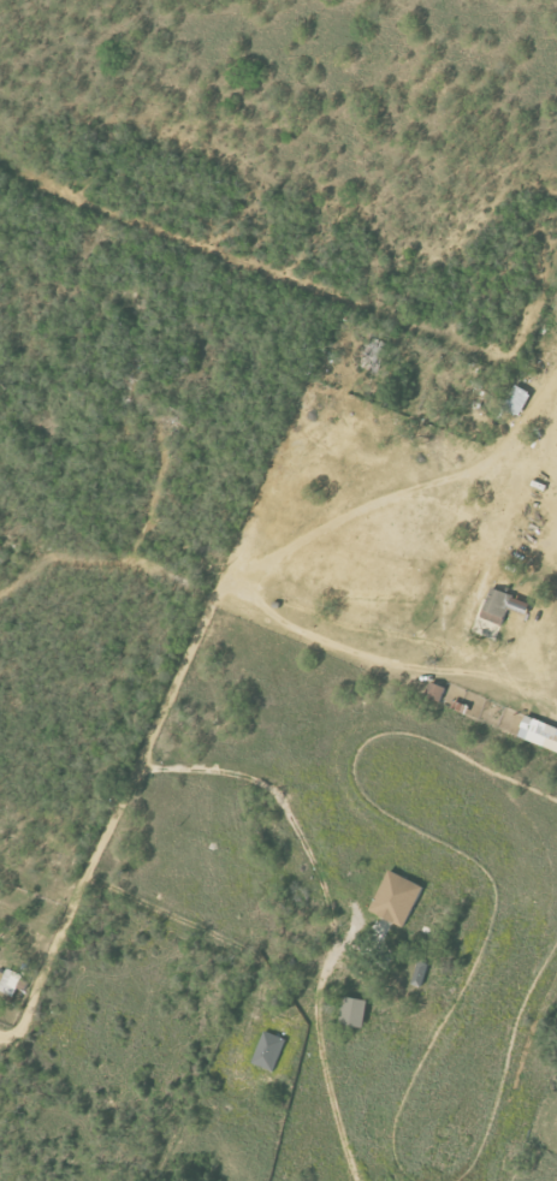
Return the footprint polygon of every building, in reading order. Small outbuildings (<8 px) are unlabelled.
[(532,392),(515,385),(504,410),(522,417),(532,392)] [(512,593),(490,588),(483,619),(506,624),(512,593)] [(510,608),(528,615),(532,605),(513,598),(510,608)] [(427,697),(441,701),(446,687),(432,683),(427,697)] [(556,753),(556,728),(526,716),(518,738),(556,753)] [(405,927),(425,886),(390,870),(371,911),(405,927)] [(341,1024),(366,1027),(368,999),(344,997),(341,1024)] [(287,1039),(266,1031),(253,1063),(275,1071),(287,1039)]
